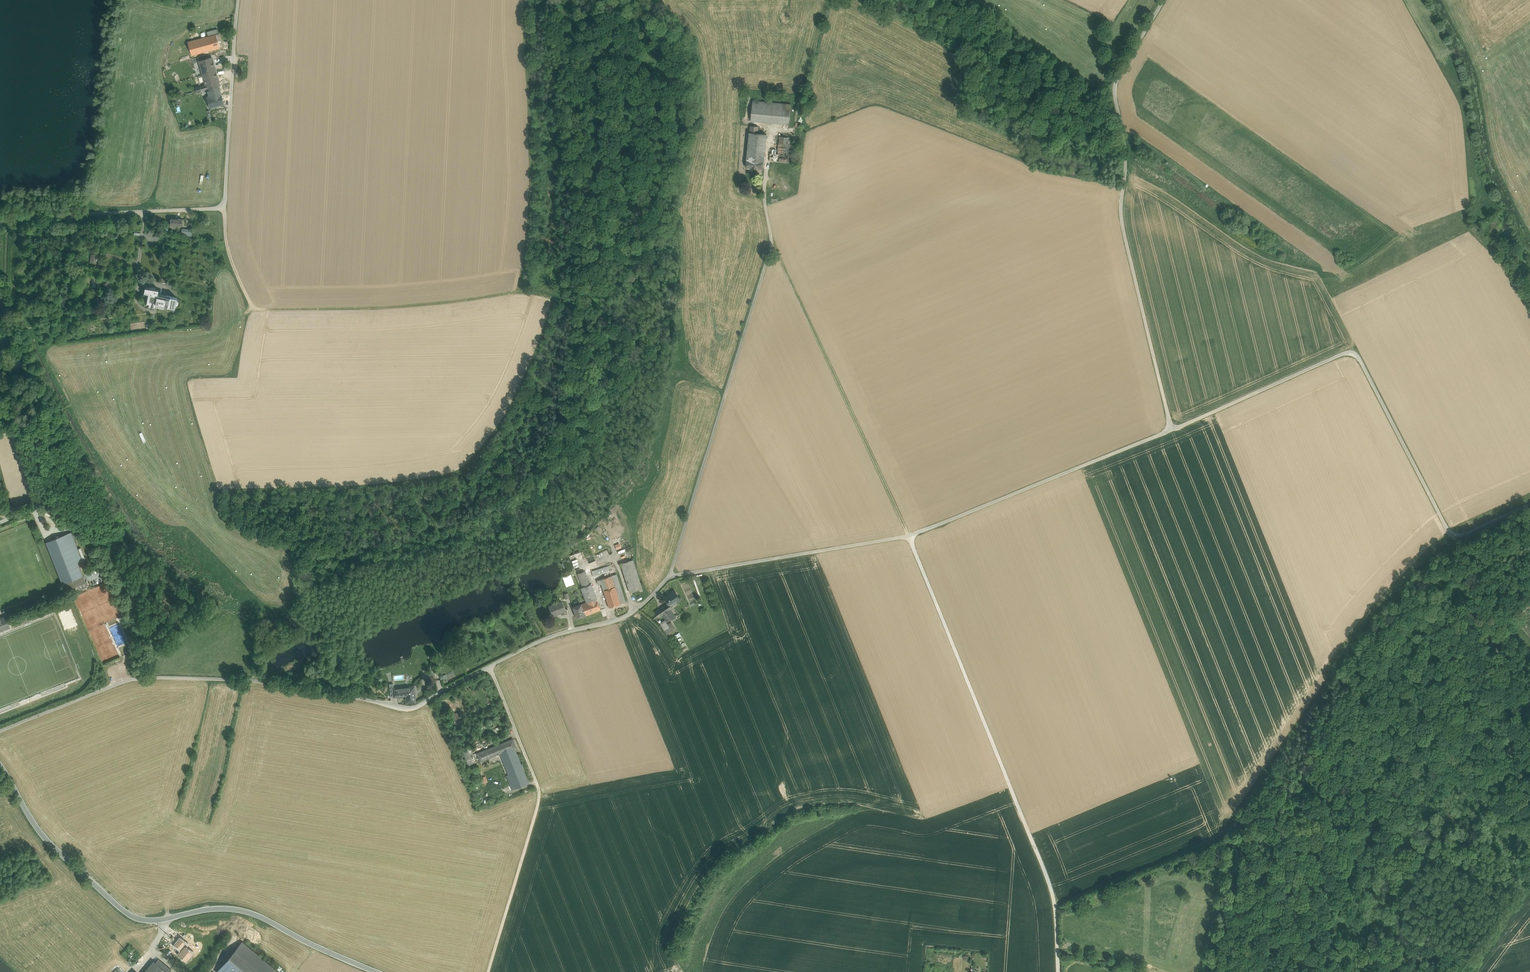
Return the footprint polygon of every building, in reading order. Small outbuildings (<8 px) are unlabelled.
[(216,34),(188,42),(192,55),(220,48),(218,41),(216,34)] [(207,89),(220,85),(212,57),(199,60),(206,84),(194,88),(195,92),(207,89)] [(207,89),(209,96),(207,97),(210,108),(224,104),(219,86),(220,85),(207,89)] [(771,102),(753,101),(751,120),(769,122),(771,102)] [(791,104),(771,102),(769,122),(789,124),(791,104)] [(757,133),(750,132),(747,155),(764,156),(766,134),(757,133)] [(788,137),(780,136),(778,150),(776,150),(775,154),(770,153),(769,161),(786,162),(788,137)] [(788,137),(786,162),(792,163),(794,138),(788,137)] [(764,156),(747,155),(746,167),(763,169),(764,156)] [(167,296),(158,294),(159,289),(155,289),(149,288),(145,287),(144,292),(148,293),(148,295),(146,304),(150,305),(149,307),(154,308),(154,306),(155,306),(155,307),(164,308),(164,306),(175,308),(175,306),(176,306),(178,304),(178,302),(177,300),(176,300),(177,298),(170,296),(170,298),(166,297),(167,296)] [(82,560),(71,532),(66,534),(77,561),(77,562),(82,560)] [(66,534),(46,542),(62,584),(65,590),(86,582),(83,576),(77,562),(77,561),(66,534)] [(595,561),(593,555),(587,558),(589,563),(595,561)] [(633,560),(620,564),(630,593),(642,589),(633,560)] [(593,577),(610,571),(608,566),(592,571),(593,577)] [(584,571),(578,574),(583,587),(589,585),(584,571)] [(616,574),(611,576),(615,587),(620,604),(625,602),(616,574)] [(573,583),(570,575),(567,577),(567,578),(566,578),(566,579),(564,580),(567,586),(573,583)] [(611,576),(597,580),(598,585),(601,584),(603,590),(615,587),(611,576)] [(583,587),(581,588),(587,602),(596,599),(591,584),(589,585),(583,587)] [(615,587),(603,590),(609,608),(620,604),(615,587)] [(669,593),(664,596),(669,603),(671,606),(671,605),(676,601),(677,602),(681,600),(675,590),(669,594),(669,593)] [(587,602),(581,605),(585,616),(601,610),(596,599),(587,602)] [(561,601),(549,607),(552,615),(565,610),(561,601)] [(581,604),(573,607),(577,618),(581,616),(582,618),(585,616),(581,605),(581,604)] [(667,604),(656,612),(659,617),(663,615),(667,621),(672,618),(668,612),(671,610),(670,609),(667,604)] [(0,618),(0,630),(9,626),(5,616),(0,618)] [(668,624),(666,621),(661,624),(667,634),(676,629),(672,622),(668,624)] [(414,686),(397,688),(398,696),(406,695),(407,703),(415,702),(414,686)] [(459,712),(448,716),(450,721),(461,717),(459,712)] [(530,783),(512,739),(495,747),(497,753),(512,790),(530,783)] [(495,747),(477,754),(480,761),(497,753),(495,747)] [(469,752),(467,748),(462,750),(468,765),(473,763),(469,752)] [(468,765),(462,750),(456,752),(462,767),(468,765)] [(486,776),(474,780),(476,785),(487,781),(486,776)] [(232,953),(229,957),(247,971),(255,971),(232,953)] [(229,957),(227,960),(241,971),(247,971),(229,957)] [(171,969),(166,965),(158,959),(150,970),(153,971),(169,971),(171,969)] [(227,960),(216,971),(217,971),(241,971),(227,960)]
